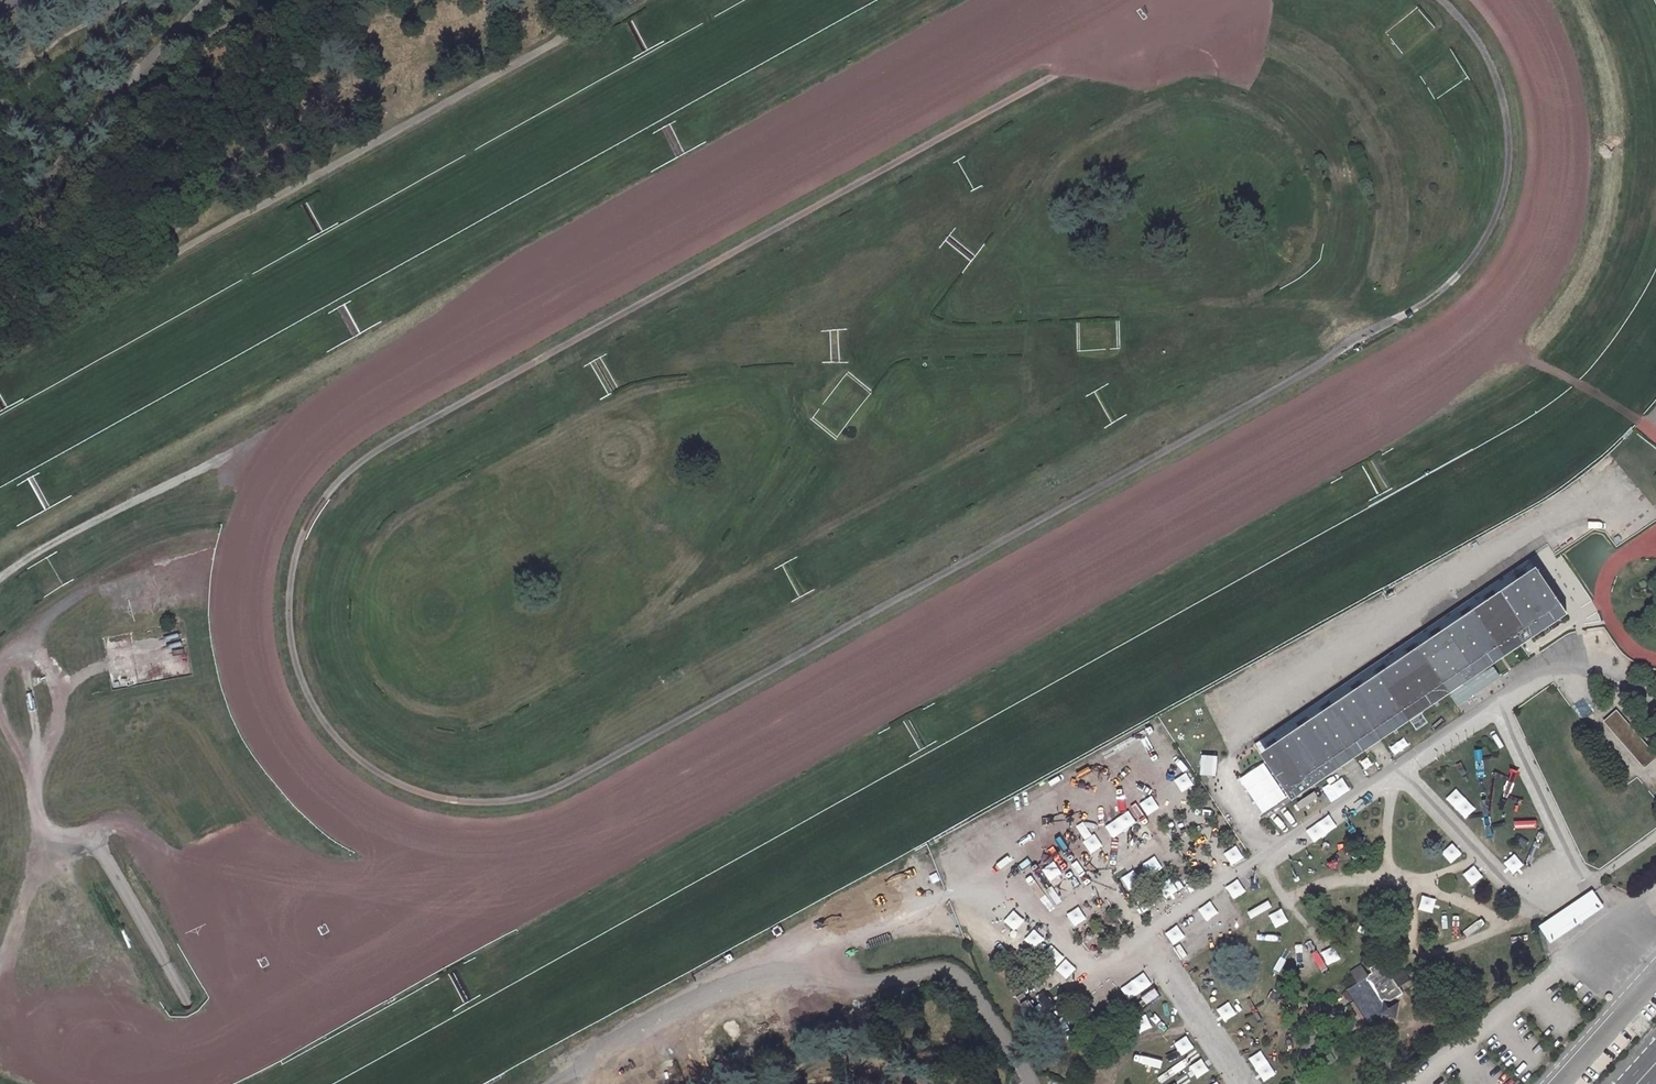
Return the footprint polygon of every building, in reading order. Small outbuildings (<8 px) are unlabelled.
[(1260,740),(1266,751),(1542,569),(1536,559),(1260,740)] [(1542,569),(1266,751),(1296,796),(1335,771),(1356,757),(1369,749),(1382,740),(1450,695),(1495,665),(1523,647),(1573,614),(1542,569)] [(1502,677),(1495,665),(1450,695),(1458,706),(1502,677)] [(1606,720),(1647,767),(1655,759),(1655,752),(1618,709),(1606,720)] [(1606,907),(1594,890),(1542,926),(1554,943),(1606,907)] [(1361,961),(1350,969),(1359,982),(1348,990),(1354,1000),(1370,1022),(1377,1017),(1395,1022),(1399,1003),(1392,1000),(1404,992),(1399,985),(1395,981),(1392,976),(1380,961),(1368,969),(1361,961)] [(1026,991),(1017,997),(1037,1030),(1047,1024),(1026,991)]
